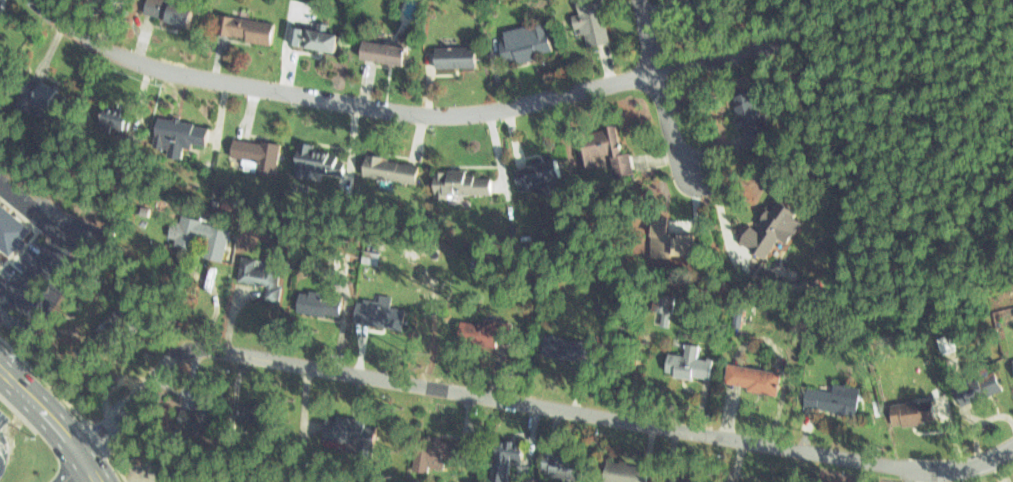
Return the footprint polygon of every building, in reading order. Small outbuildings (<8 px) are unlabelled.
[(181,25),(186,6),(166,0),(144,0),(140,14),(181,25)] [(575,12),(572,0),(605,0),(607,9),(599,11),(605,40),(587,44),(584,30),(574,32),(570,13),(575,12)] [(217,35),(270,42),(273,21),(220,14),(217,35)] [(503,66),(550,55),(540,14),(501,24),(503,36),(495,38),(503,66)] [(288,41),(330,48),(333,28),(291,21),(288,41)] [(359,55),(401,61),(404,41),(362,35),(359,55)] [(435,71),(477,66),(475,46),(433,50),(435,71)] [(13,102),(68,122),(78,94),(24,74),(13,102)] [(732,85),(750,144),(770,138),(752,79),(732,85)] [(125,129),(99,122),(103,109),(128,116),(125,129)] [(204,128),(154,117),(146,155),(179,162),(182,146),(199,150),(204,128)] [(601,159),(577,165),(568,129),(615,118),(627,170),(605,176),(601,159)] [(276,177),(254,174),(256,158),(220,153),(224,131),(281,139),(276,177)] [(292,139),(286,179),(310,183),(312,171),(330,174),(334,146),(292,139)] [(355,177),(417,188),(420,168),(359,156),(355,177)] [(513,183),(554,177),(551,156),(509,163),(513,183)] [(431,194),(493,187),(490,166),(428,174),(431,194)] [(0,202),(0,248),(10,256),(19,245),(20,246),(34,229),(0,202)] [(729,243),(754,258),(758,251),(772,259),(798,217),(774,202),(756,232),(741,223),(729,243)] [(199,249),(163,240),(168,221),(176,223),(179,213),(207,220),(199,249)] [(663,217),(661,233),(667,233),(668,226),(688,227),(686,255),(668,254),(668,260),(644,258),(648,216),(663,217)] [(234,282),(261,286),(258,303),(278,306),(281,285),(274,284),(280,250),(266,248),(263,269),(249,266),(250,257),(238,255),(234,282)] [(378,265),(380,253),(364,250),(362,262),(378,265)] [(654,326),(657,311),(644,309),(648,288),(671,293),(663,328),(654,326)] [(295,312),(337,318),(340,297),(298,291),(295,312)] [(351,322),(393,328),(396,308),(354,302),(351,322)] [(113,353),(101,342),(97,346),(86,337),(113,304),(137,324),(113,353)] [(514,322),(478,315),(473,345),(497,350),(498,341),(510,343),(514,322)] [(538,353),(580,359),(583,338),(541,332),(538,353)] [(707,379),(655,370),(659,349),(678,352),(681,336),(697,339),(694,354),(711,357),(707,379)] [(717,380),(770,388),(774,368),(721,360),(717,380)] [(960,403),(999,386),(990,367),(952,385),(960,403)] [(798,403),(850,411),(854,383),(829,379),(827,388),(801,384),(798,403)] [(234,421),(270,427),(275,396),(251,393),(250,401),(238,400),(234,421)] [(887,423),(928,414),(924,394),(882,403),(887,423)] [(173,424),(209,429),(213,401),(196,399),(194,409),(176,407),(173,424)] [(316,440),(347,445),(348,439),(362,441),(365,418),(334,413),(333,417),(320,415),(316,440)] [(447,443),(412,436),(406,467),(430,471),(432,462),(443,464),(447,443)] [(524,475),(523,481),(496,481),(496,478),(486,477),(490,440),(519,443),(518,455),(508,454),(506,473),(524,475)] [(536,472),(578,478),(581,457),(539,451),(536,472)] [(620,481),(641,481),(644,465),(602,459),(599,479),(620,481)] [(156,481),(178,481),(171,467),(153,475),(156,481)]
